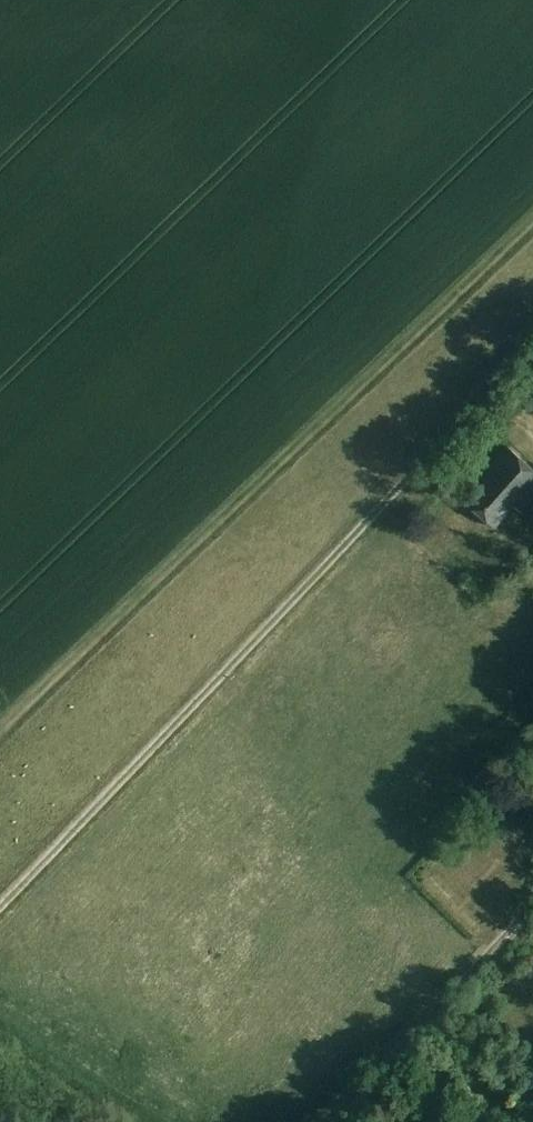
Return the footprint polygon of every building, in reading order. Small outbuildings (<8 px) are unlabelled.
[(509,446),(482,476),(489,483),(469,504),(494,527),(514,506),(521,513),(532,500),(532,469),(509,446)]
